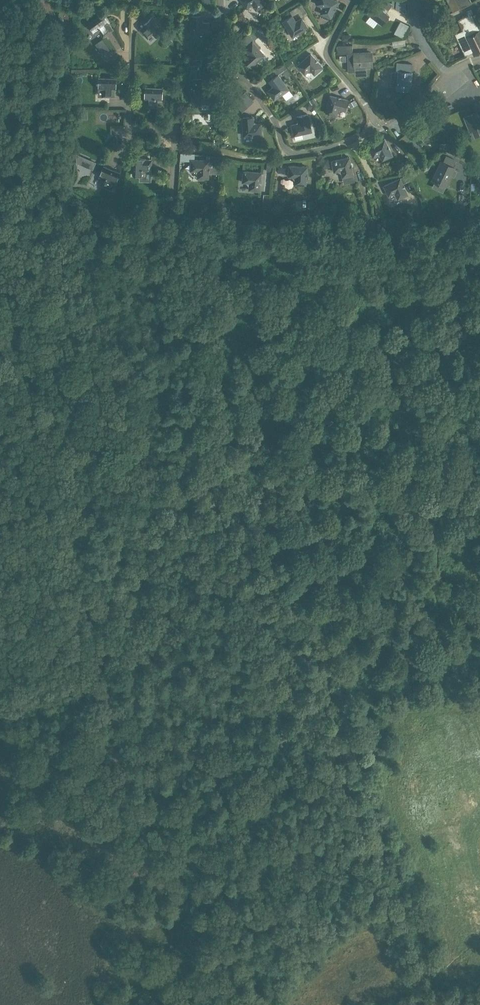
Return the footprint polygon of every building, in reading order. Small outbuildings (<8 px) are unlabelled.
[(264,0),(241,0),(246,9),(252,5),(256,10),(266,4),(264,0)] [(331,18),(339,1),(337,0),(318,0),(316,4),(323,7),(320,14),(331,18)] [(377,6),(369,16),(382,26),(390,16),(382,10),(384,8),(388,10),(392,4),(387,0),(386,0),(384,2),(382,0),(378,6),(377,6)] [(451,16),(458,14),(454,0),(449,0),(446,1),(451,16)] [(471,0),(455,0),(460,9),(472,3),(471,0)] [(479,50),(479,30),(477,24),(478,23),(471,9),(467,12),(468,15),(459,20),(464,30),(456,34),(466,55),(473,51),(479,50)] [(96,34),(100,32),(103,37),(114,29),(110,24),(111,23),(103,13),(88,24),(96,34)] [(203,22),(203,15),(190,16),(191,34),(210,34),(210,22),(203,22)] [(283,22),(293,37),(309,27),(302,18),(297,22),(293,16),(283,22)] [(145,24),(145,25),(140,30),(148,38),(153,33),(156,36),(164,29),(152,17),(145,24)] [(248,54),(243,59),(251,67),(265,55),(253,41),(244,49),(248,54)] [(354,67),(354,68),(373,67),(373,51),(353,52),(353,58),(347,58),(348,67),(354,67)] [(324,67),(311,53),(297,66),(305,75),(310,70),(315,75),(324,67)] [(398,63),(398,70),(396,89),(411,91),(412,72),(413,59),(409,58),(408,64),(398,63)] [(274,70),(277,75),(269,81),(273,87),(267,91),(274,101),(290,89),(279,75),(284,72),(288,78),(292,75),(284,64),(274,70)] [(115,90),(117,90),(117,79),(99,78),(99,89),(104,90),(104,96),(115,96),(115,90)] [(202,78),(190,78),(191,98),(210,97),(210,85),(203,85),(202,78)] [(163,89),(145,88),(145,98),(146,99),(146,105),(157,106),(157,99),(162,99),(163,89)] [(291,94),(282,99),(287,109),(297,103),(291,94)] [(349,99),(332,95),(328,113),(338,115),(340,108),(347,110),(349,99)] [(298,123),(291,124),(294,136),(313,132),(308,113),(296,116),(298,123)] [(254,116),(242,117),(243,136),(262,135),(261,123),(254,123),(254,116)] [(479,132),(479,116),(464,120),(468,136),(479,132)] [(385,138),(368,147),(373,158),(380,155),(382,161),(393,156),(385,138)] [(446,155),(443,161),(441,160),(431,181),(446,188),(459,160),(446,155)] [(350,156),(331,160),(334,172),(341,171),(342,178),(354,175),(350,156)] [(146,158),(133,157),(132,175),(145,176),(145,171),(152,172),(153,159),(146,158)] [(191,171),(198,171),(198,178),(208,178),(209,161),(191,160),(191,171)] [(99,177),(103,178),(100,185),(112,190),(115,184),(120,172),(104,165),(99,177)] [(288,177),(295,178),(294,185),(307,186),(308,166),(288,165),(288,177)] [(262,172),(243,171),(242,183),(249,183),(248,190),(260,191),(262,172)] [(408,174),(401,177),(383,185),(388,196),(395,194),(398,200),(409,195),(404,184),(411,180),(408,174)]
